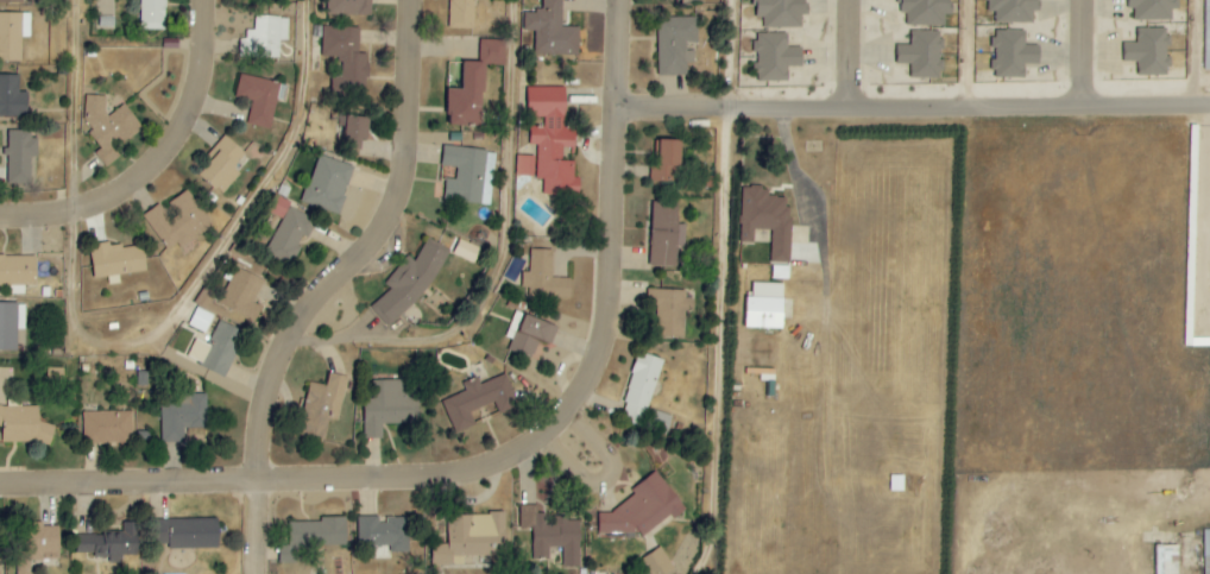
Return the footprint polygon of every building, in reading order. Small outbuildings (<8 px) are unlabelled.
[(165,31),(165,0),(140,0),(139,30),(165,31)] [(326,16),(372,17),(372,0),(326,0),(326,16)] [(475,0),(451,0),(450,29),(474,30),(475,0)] [(542,13),(524,13),(523,32),(529,32),(528,55),(579,56),(579,28),(561,28),(562,0),(542,0),(542,13)] [(755,19),(763,18),(763,29),(801,28),(801,16),(806,16),(806,0),(755,0),(755,19)] [(945,16),(950,16),(950,0),(899,0),(899,14),(907,14),(907,26),(944,27),(945,16)] [(1033,24),(1033,12),(1037,12),(1038,0),(986,0),(986,12),(996,12),(996,24),(1033,24)] [(1129,9),(1135,9),(1135,21),(1172,21),(1172,10),(1177,10),(1177,0),(1129,0),(1129,9)] [(30,14),(0,14),(0,61),(21,61),(21,38),(30,38),(30,14)] [(288,18),(254,17),(254,31),(246,31),(246,39),(239,39),(238,58),(279,59),(280,41),(287,41),(288,18)] [(658,77),(687,76),(687,64),(694,64),(694,52),(686,52),(686,43),(698,43),(698,18),(658,18),(658,77)] [(359,28),(321,27),(321,59),(340,60),(339,90),(367,90),(368,55),(359,54),(359,28)] [(1124,62),(1138,62),(1138,77),(1170,77),(1169,29),(1137,29),(1137,43),(1124,43),(1124,62)] [(1039,65),(1040,46),(1026,46),(1026,31),(994,31),(993,48),(994,48),(993,79),(1025,79),(1025,65),(1039,65)] [(911,79),(942,79),(942,32),(911,32),(911,46),(897,46),(897,65),(911,64),(911,79)] [(803,68),(802,47),(788,48),(787,34),(756,34),(757,82),(788,82),(788,68),(803,68)] [(505,66),(505,41),(480,41),(479,65),(505,66)] [(462,91),(448,91),(447,127),(481,128),(482,64),(463,64),(462,91)] [(0,76),(0,118),(27,118),(26,93),(19,93),(18,76),(0,76)] [(249,126),(270,130),(276,100),(283,101),(287,86),(239,76),(234,98),(254,102),(249,126)] [(566,88),(527,88),(527,118),(544,118),(544,128),(530,128),(530,146),(537,146),(537,157),(516,157),(516,178),(544,178),(543,196),(579,197),(580,180),(574,180),(575,130),(565,130),(566,88)] [(142,127),(123,105),(105,120),(106,97),(85,96),(84,129),(101,149),(94,154),(106,168),(119,157),(114,150),(142,127)] [(339,127),(345,128),(343,149),(365,151),(368,119),(340,117),(339,127)] [(37,159),(38,134),(6,134),(5,185),(31,185),(31,158),(37,159)] [(198,176),(221,196),(251,160),(228,141),(198,176)] [(652,182),(680,183),(681,142),(653,141),(652,182)] [(490,207),(496,153),(443,147),(441,167),(457,169),(455,180),(445,179),(442,201),(490,207)] [(354,168),(319,155),(302,204),(337,217),(354,168)] [(790,264),(791,198),(768,197),(768,188),(743,188),(742,244),(754,244),(754,230),(772,231),(771,264),(790,264)] [(139,219),(156,244),(163,240),(170,250),(177,245),(185,256),(218,234),(188,190),(165,206),(162,203),(139,219)] [(650,268),(677,268),(677,248),(685,248),(685,225),(677,225),(678,204),(652,203),(650,268)] [(317,220),(285,208),(268,255),(293,264),(304,237),(310,239),(317,220)] [(475,265),(481,250),(459,241),(452,256),(475,265)] [(453,267),(432,242),(410,260),(410,259),(383,281),(390,290),(369,308),(383,324),(453,267)] [(146,273),(143,247),(121,249),(121,244),(90,248),(93,279),(146,273)] [(552,251),(530,250),(529,298),(571,299),(571,279),(552,279),(552,251)] [(0,256),(0,286),(35,287),(36,257),(0,256)] [(254,304),(263,281),(236,269),(220,307),(255,322),(261,307),(254,304)] [(782,330),(783,285),(753,284),(752,299),(745,298),(745,329),(782,330)] [(685,291),(648,290),(648,310),(658,310),(657,338),(684,338),(684,311),(693,311),(693,300),(685,299),(685,291)] [(24,305),(0,305),(0,352),(17,352),(17,331),(24,331),(24,305)] [(189,327),(205,334),(213,316),(196,309),(189,327)] [(552,346),(556,324),(512,316),(507,339),(510,339),(508,352),(533,357),(536,343),(552,346)] [(200,367),(224,379),(245,334),(220,323),(200,367)] [(197,340),(200,335),(182,325),(170,349),(200,365),(210,347),(197,340)] [(662,362),(639,355),(619,419),(642,427),(662,362)] [(339,421),(347,377),(328,373),(325,387),(308,383),(298,436),(324,442),(329,419),(339,421)] [(466,392),(441,402),(454,435),(475,427),(470,412),(494,403),(498,414),(518,407),(505,375),(480,384),(477,378),(463,384),(466,392)] [(418,388),(402,388),(402,381),(382,382),(382,390),(365,390),(365,440),(383,440),(383,425),(419,424),(418,388)] [(206,395),(174,395),(174,404),(161,404),(162,443),(184,443),(183,429),(207,429),(206,395)] [(0,407),(0,425),(1,425),(2,443),(52,443),(52,424),(39,424),(39,406),(0,407)] [(132,412),(82,413),(82,444),(132,444),(132,412)] [(599,514),(599,534),(646,534),(669,518),(676,518),(685,511),(657,471),(633,489),(633,497),(608,514),(599,514)] [(580,567),(579,519),(548,519),(548,514),(538,514),(538,506),(518,506),(518,528),(532,528),(532,562),(546,561),(546,549),(562,549),(562,568),(580,567)] [(506,555),(505,514),(447,515),(448,539),(431,539),(431,566),(451,565),(451,557),(506,555)] [(409,518),(358,516),(357,545),(390,546),(390,553),(408,553),(409,518)] [(289,522),(289,546),(279,546),(279,564),(297,564),(297,547),(346,547),(346,517),(321,517),(321,522),(289,522)] [(218,548),(218,519),(170,520),(170,549),(218,548)] [(136,556),(136,523),(114,523),(114,534),(76,534),(76,556),(110,556),(110,564),(121,564),(121,556),(136,556)] [(59,525),(16,526),(17,573),(30,573),(30,561),(43,561),(43,553),(59,552),(59,525)] [(1154,546),(1155,573),(1179,573),(1178,546),(1154,546)] [(649,573),(672,573),(675,572),(661,547),(641,560),(649,573)]
